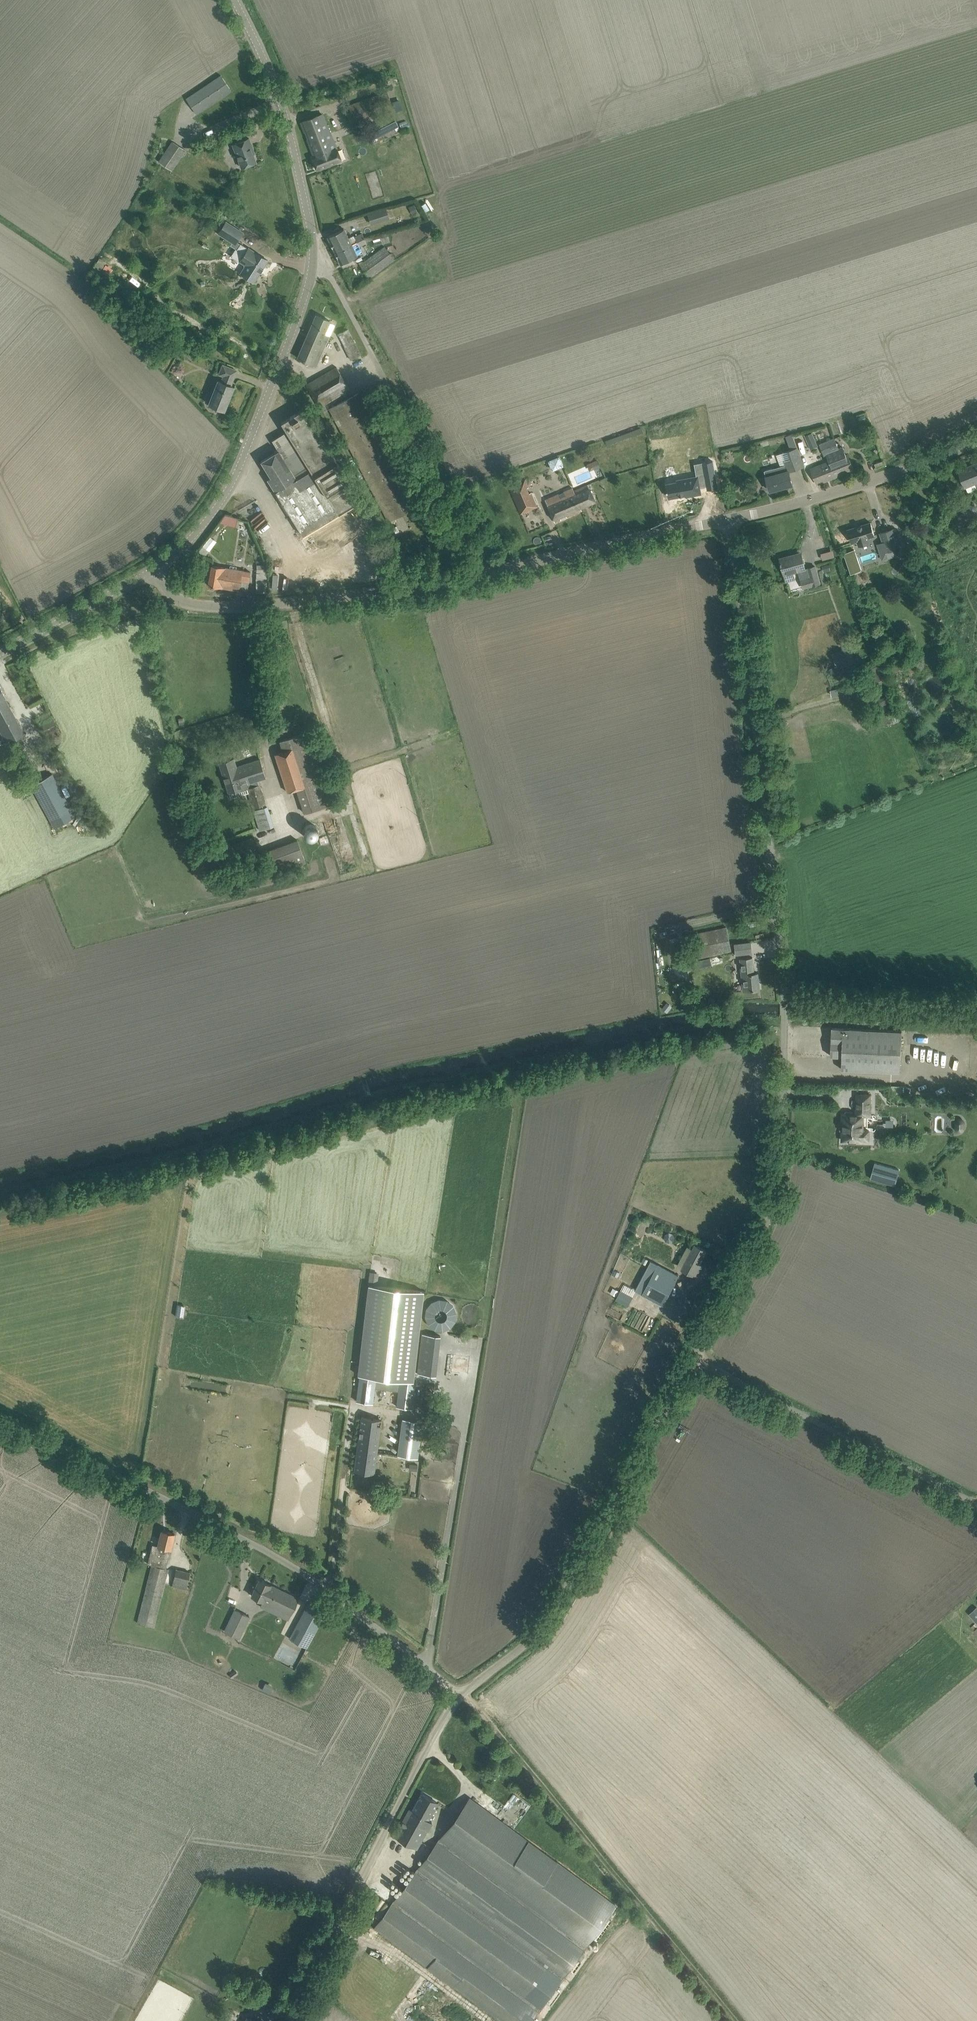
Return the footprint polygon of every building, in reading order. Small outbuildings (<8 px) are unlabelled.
[(186,98),(196,113),(231,90),(221,75),(186,98)] [(368,97),(345,106),(349,117),(372,108),(391,101),(387,90),(368,97)] [(301,122),(314,157),(312,158),(317,169),(341,160),(323,113),(301,122)] [(366,128),(371,137),(397,124),(392,115),(366,128)] [(251,149),(253,149),(249,138),(232,144),(241,168),(256,162),(251,149)] [(159,161),(171,169),(185,149),(173,141),(159,161)] [(368,214),(371,225),(390,219),(387,209),(368,214)] [(219,233),(235,244),(243,232),(226,221),(219,233)] [(336,232),(327,236),(335,252),(351,244),(351,243),(348,237),(343,228),(336,232)] [(387,231),(372,235),(373,239),(374,241),(381,239),(389,237),(387,231)] [(351,244),(335,252),(341,263),(350,259),(357,256),(356,255),(363,252),(360,247),(360,246),(367,242),(366,241),(364,238),(364,237),(357,240),(357,241),(351,243),(351,244)] [(248,248),(241,243),(233,256),(240,260),(240,261),(246,265),(241,273),(254,282),(260,272),(261,272),(261,271),(260,271),(262,268),(263,268),(263,267),(268,260),(249,248),(248,248)] [(360,264),(370,277),(395,259),(385,246),(360,264)] [(324,334),(330,320),(317,315),(298,358),(316,366),(329,336),(324,334)] [(338,334),(351,359),(361,354),(348,329),(338,334)] [(219,374),(224,376),(222,381),(218,379),(207,405),(216,409),(217,407),(224,410),(233,386),(228,384),(231,376),(234,378),(237,370),(223,365),(219,374)] [(350,390),(337,367),(306,384),(319,407),(350,390)] [(330,408),(389,521),(419,505),(360,392),(330,408)] [(309,532),(319,549),(342,534),(345,539),(367,526),(354,505),(361,500),(304,408),(281,422),(287,431),(272,440),(278,450),(296,479),(276,491),(303,535),(309,532)] [(805,436),(808,442),(816,439),(813,432),(805,436)] [(827,454),(830,461),(836,476),(854,469),(848,454),(846,454),(843,446),(839,448),(834,438),(825,442),(827,447),(831,445),(834,451),(827,454)] [(821,444),(825,455),(827,454),(834,451),(831,445),(827,447),(825,442),(821,444)] [(782,453),(781,453),(784,461),(786,464),(787,464),(788,464),(790,471),(805,466),(798,447),(795,447),(791,449),(788,450),(785,452),(782,453)] [(278,450),(261,461),(271,477),(268,479),(276,491),(296,479),(278,450)] [(560,456),(548,459),(551,470),(563,466),(560,456)] [(598,459),(591,462),(594,469),(600,466),(598,459)] [(708,486),(709,486),(707,478),(716,476),(713,460),(695,464),(698,476),(677,479),(677,481),(667,483),(669,497),(686,494),(686,496),(702,493),(701,487),(708,486)] [(836,476),(830,461),(812,468),(818,483),(836,476)] [(959,470),(966,487),(972,485),(976,483),(976,463),(959,470)] [(781,466),(765,470),(770,490),(794,484),(790,471),(788,464),(787,464),(786,464),(781,466)] [(537,506),(525,479),(509,486),(521,513),(537,506)] [(581,507),(595,501),(588,484),(574,490),(572,486),(544,498),(555,522),(582,511),(581,507)] [(223,514),(221,521),(236,526),(238,518),(223,514)] [(870,542),(869,537),(875,535),(871,522),(848,529),(852,542),(858,541),(860,545),(870,542)] [(884,541),(877,543),(883,560),(888,558),(886,552),(887,552),(893,550),(896,549),(900,547),(894,528),(881,532),(884,541)] [(823,559),(836,555),(834,549),(821,552),(823,559)] [(844,552),(851,573),(862,570),(855,549),(844,552)] [(781,558),(785,574),(799,571),(804,588),(820,583),(816,566),(806,568),(802,554),(790,557),(789,556),(781,558)] [(239,590),(247,591),(251,572),(212,565),(208,585),(239,590)] [(257,593),(266,593),(267,573),(257,572),(256,580),(257,580),(257,593)] [(275,633),(276,641),(289,640),(288,632),(275,633)] [(833,653),(838,668),(854,662),(849,647),(833,653)] [(890,664),(893,672),(905,667),(902,659),(890,664)] [(866,677),(871,688),(888,680),(883,669),(866,677)] [(854,684),(832,689),(833,695),(855,690),(854,684)] [(6,697),(0,685),(0,729),(8,743),(25,733),(6,697)] [(878,703),(880,707),(889,702),(892,708),(893,710),(898,708),(893,697),(878,703)] [(305,786),(297,789),(305,813),(337,802),(314,730),(280,741),(283,751),(292,748),(305,786)] [(283,751),(275,754),(288,792),(297,789),(305,786),(292,748),(283,751)] [(219,762),(228,792),(247,786),(260,782),(259,779),(266,777),(260,758),(236,765),(234,758),(219,762)] [(53,774),(32,785),(51,820),(72,809),(53,774)] [(247,786),(253,807),(266,804),(260,782),(247,786)] [(273,826),(267,807),(254,811),(260,830),(273,826)] [(303,831),(303,832),(304,833),(304,834),(304,835),(305,836),(306,837),(307,838),(308,838),(309,838),(309,839),(310,839),(311,839),(312,839),(313,839),(313,838),(314,838),(315,838),(316,837),(317,836),(318,835),(318,834),(318,833),(319,832),(319,831),(318,830),(318,829),(318,828),(317,827),(317,826),(316,826),(316,825),(315,825),(314,824),(313,824),(312,824),(311,824),(310,824),(309,824),(308,824),(307,825),(306,825),(306,826),(305,826),(305,827),(304,828),(304,829),(304,830),(303,831)] [(223,849),(229,864),(259,852),(253,838),(223,849)] [(306,862),(297,839),(260,853),(268,876),(306,862)] [(697,933),(702,957),(732,950),(727,927),(697,933)] [(736,954),(752,952),(751,940),(735,941),(736,954)] [(743,958),(741,958),(742,966),(744,990),(760,988),(758,972),(755,973),(753,957),(743,958)] [(662,1008),(668,1012),(671,1008),(666,1004),(662,1008)] [(901,1061),(902,1030),(832,1027),(831,1055),(843,1056),(842,1069),(891,1071),(891,1061),(901,1061)] [(891,1096),(901,1096),(902,1085),(892,1085),(891,1096)] [(849,1142),(856,1142),(856,1140),(863,1141),(863,1140),(869,1140),(870,1129),(863,1129),(863,1114),(871,1114),(871,1094),(857,1094),(857,1113),(853,1113),(853,1111),(846,1111),(846,1113),(844,1113),(843,1140),(849,1140),(849,1142)] [(955,1120),(955,1128),(956,1129),(958,1131),(960,1131),(962,1130),(964,1129),(965,1128),(965,1120),(963,1117),(962,1116),(960,1116),(958,1116),(957,1117),(955,1119),(955,1120)] [(875,1162),(870,1178),(895,1185),(900,1169),(875,1162)] [(698,1267),(707,1250),(694,1243),(682,1268),(697,1276),(701,1269),(698,1267)] [(663,1304),(679,1275),(659,1265),(644,1294),(663,1304)] [(378,1281),(378,1271),(369,1270),(369,1281),(378,1281)] [(367,1286),(354,1375),(370,1378),(392,1381),(409,1383),(422,1294),(367,1286)] [(617,1299),(628,1305),(632,1297),(621,1291),(617,1299)] [(427,1300),(427,1328),(455,1328),(455,1300),(427,1300)] [(421,1332),(417,1373),(437,1374),(440,1334),(421,1332)] [(354,1375),(350,1399),(367,1401),(370,1378),(354,1375)] [(392,1381),(389,1405),(405,1407),(409,1383),(392,1381)] [(356,1457),(354,1470),(374,1473),(376,1460),(381,1419),(362,1417),(356,1457)] [(403,1419),(398,1454),(418,1457),(423,1421),(403,1419)] [(162,1530),(158,1545),(171,1548),(172,1542),(175,1533),(162,1530)] [(153,1564),(138,1622),(154,1626),(168,1568),(166,1568),(169,1558),(150,1554),(148,1563),(153,1564)] [(173,1586),(186,1589),(190,1571),(177,1568),(173,1586)] [(251,1595),(291,1613),(299,1597),(259,1578),(251,1595)] [(289,1638),(307,1647),(326,1612),(308,1602),(289,1638)] [(225,1631),(239,1638),(250,1616),(235,1609),(225,1631)] [(428,1819),(437,1802),(421,1793),(412,1810),(410,1809),(395,1836),(417,1848),(432,1821),(428,1819)] [(503,2020),(531,2020),(616,1905),(471,1797),(376,1927),(503,2020)]
